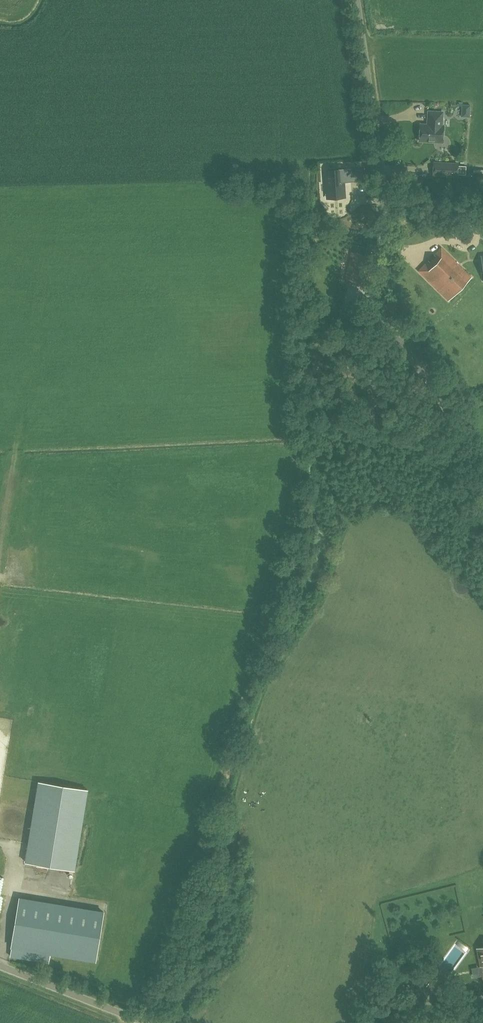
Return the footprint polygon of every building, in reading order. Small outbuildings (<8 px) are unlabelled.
[(461,117),(470,117),(470,105),(462,104),(461,117)] [(442,125),(443,112),(429,111),(428,125),(420,124),(419,141),(443,142),(444,125),(442,125)] [(434,162),(433,174),(457,176),(458,164),(434,162)] [(336,169),(326,170),(328,195),(344,194),(343,182),(351,181),(361,181),(360,167),(336,169)] [(475,202),(482,200),(482,182),(471,184),(475,202)] [(429,260),(419,270),(450,299),(472,276),(441,247),(435,254),(436,256),(431,262),(429,260)] [(375,256),(352,251),(346,280),(369,285),(375,256)] [(74,870),(88,789),(39,781),(26,862),(74,870)] [(95,961),(103,911),(20,898),(12,947),(49,953),(95,961)] [(459,973),(469,949),(456,943),(445,968),(459,973)]
